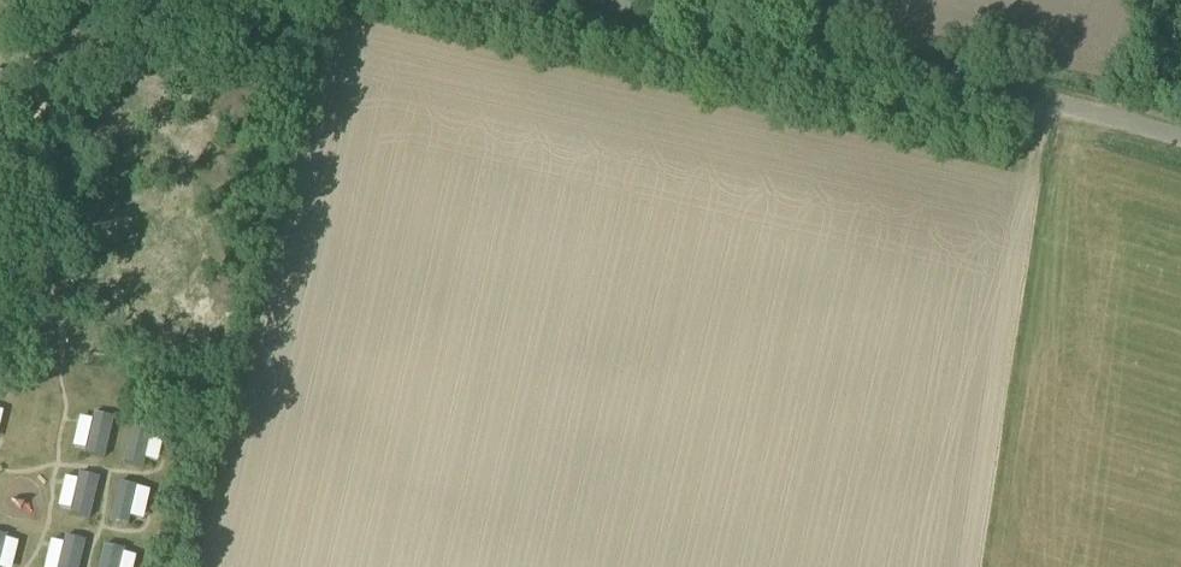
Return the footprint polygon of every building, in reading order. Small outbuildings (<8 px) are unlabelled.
[(113,417),(94,412),(84,453),(103,458),(113,417)] [(152,427),(136,423),(126,464),(143,468),(152,427)] [(99,479),(80,474),(71,510),(91,515),(99,479)] [(139,488),(119,484),(110,520),(130,525),(139,488)] [(58,566),(80,566),(87,540),(66,535),(58,566)] [(107,546),(102,566),(121,566),(125,550),(107,546)]
